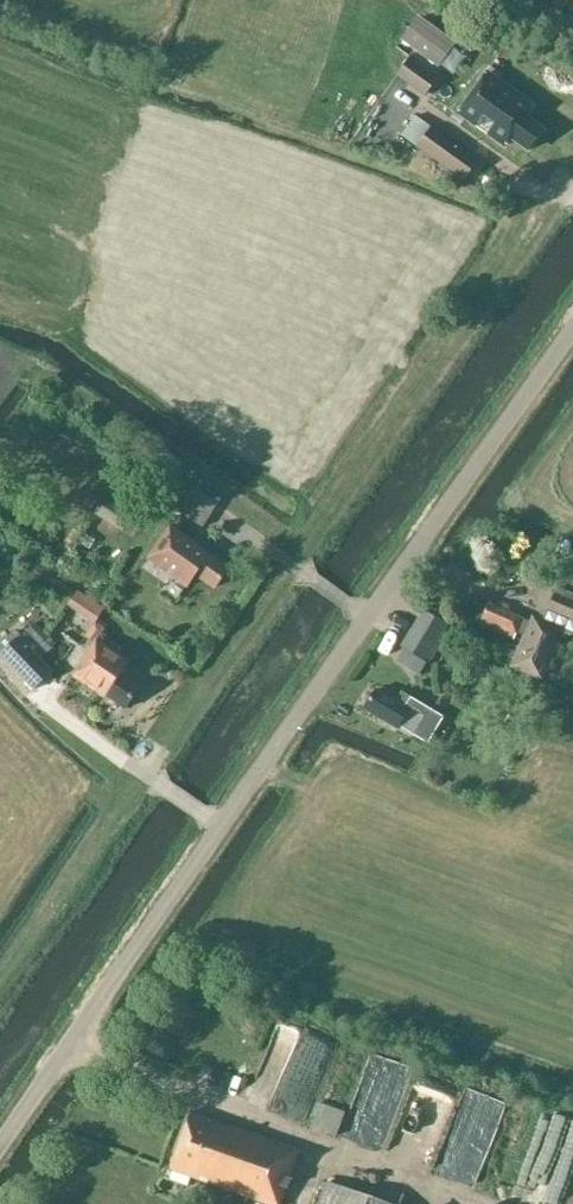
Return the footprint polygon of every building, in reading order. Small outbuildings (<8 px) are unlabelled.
[(439,68),(456,44),(418,16),(400,41),(439,68)] [(396,77),(425,98),(439,77),(410,55),(396,77)] [(528,150),(543,131),(494,94),(473,122),(493,137),(499,128),(528,150)] [(476,162),(432,130),(418,148),(462,181),(476,162)] [(164,506),(202,529),(217,502),(179,480),(164,506)] [(104,498),(93,516),(123,534),(133,516),(104,498)] [(168,529),(155,547),(146,560),(186,589),(196,575),(214,587),(227,569),(182,537),(183,536),(168,529)] [(559,632),(569,636),(572,635),(572,595),(554,588),(541,621),(560,629),(559,632)] [(77,592),(66,608),(92,625),(94,622),(95,623),(104,611),(77,592)] [(522,622),(523,618),(488,604),(480,624),(515,638),(517,631),(526,635),(514,663),(542,674),(559,632),(560,629),(541,621),(533,618),(530,625),(522,622)] [(423,610),(401,647),(412,653),(404,667),(419,676),(448,625),(423,610)] [(95,623),(94,622),(92,625),(84,637),(94,643),(71,677),(105,701),(106,698),(126,711),(142,687),(122,673),(130,662),(98,640),(105,630),(95,623)] [(32,692),(52,673),(40,661),(56,646),(35,624),(20,638),(13,630),(0,642),(0,658),(32,692)] [(418,704),(413,712),(375,689),(364,708),(397,728),(399,725),(427,742),(442,719),(418,704)] [(163,1050),(157,1048),(155,1055),(160,1057),(163,1050)] [(372,1066),(342,1148),(375,1159),(404,1077),(372,1066)] [(462,1098),(446,1170),(470,1176),(487,1104),(462,1098)] [(315,1103),(307,1127),(336,1137),(344,1114),(315,1103)] [(173,1170),(169,1180),(187,1187),(191,1177),(266,1203),(280,1203),(299,1150),(227,1124),(226,1127),(214,1123),(215,1120),(192,1112),(171,1170),(173,1170)] [(326,1181),(318,1203),(390,1203),(326,1181)]
